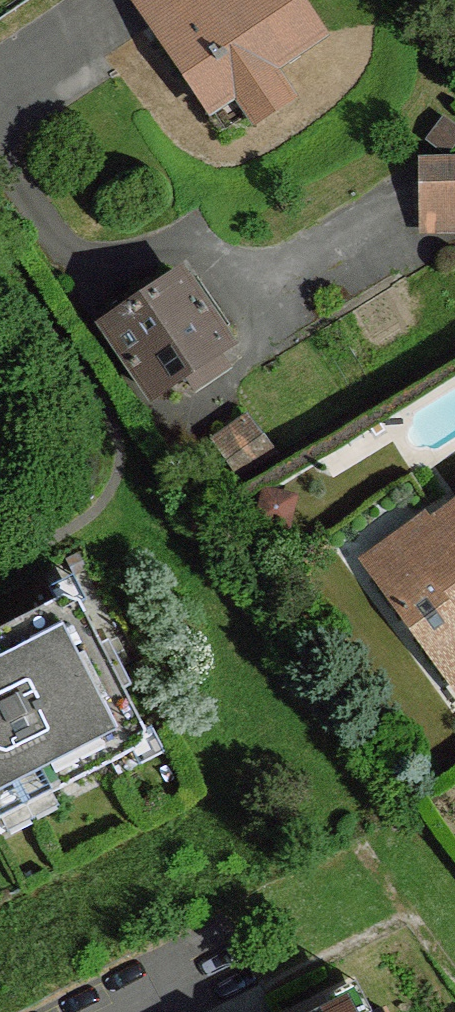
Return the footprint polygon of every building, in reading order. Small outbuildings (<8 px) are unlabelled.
[(164,41),(223,2),(221,0),(137,0),(164,41)] [(299,0),(221,0),(223,2),(164,41),(210,111),(236,94),(244,106),(281,81),(274,69),(323,35),(299,0)] [(297,106),(281,81),(244,106),(261,131),(297,106)] [(420,165),(421,223),(454,223),(454,165),(420,165)] [(183,276),(107,327),(152,394),(227,343),(183,276)] [(425,459),(454,439),(454,365),(333,445),(348,467),(406,429),(425,459)] [(278,456),(251,417),(216,442),(241,478),(278,456)] [(286,496),(267,492),(260,521),(289,527),(293,507),(286,496)] [(433,529),(437,534),(378,579),(450,679),(454,675),(454,513),(433,529)] [(140,749),(146,733),(143,726),(96,633),(81,603),(64,597),(0,630),(0,819),(140,749)] [(351,1001),(330,1011),(357,1011),(351,1001)]
